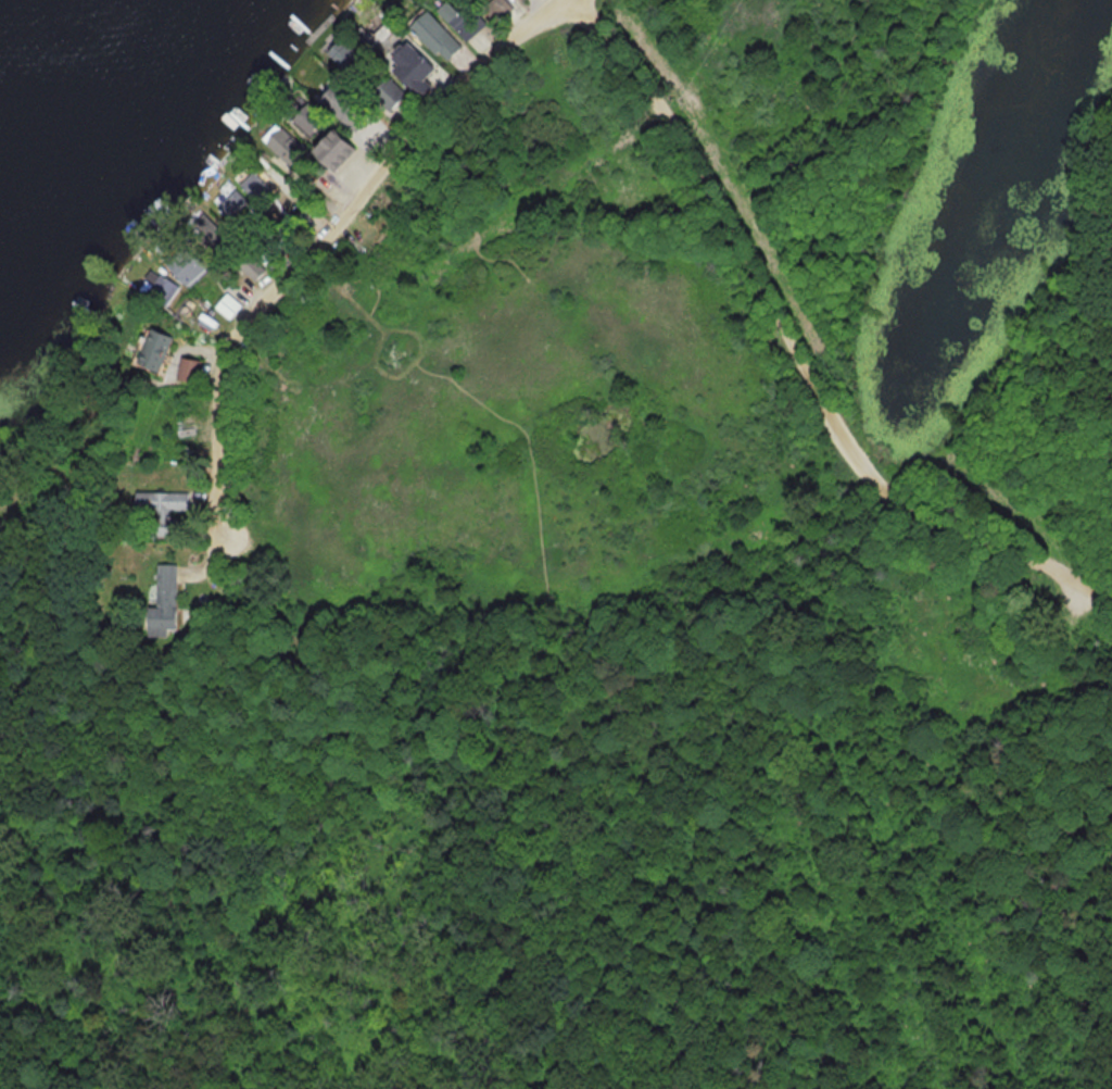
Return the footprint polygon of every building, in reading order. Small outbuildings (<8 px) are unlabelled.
[(463,10),(455,0),(453,0),(444,7),(469,40),(491,23),(474,1),(463,10)] [(511,0),(495,0),(488,8),(500,19),(515,3),(511,0)] [(465,44),(432,11),(415,28),(448,61),(465,44)] [(348,69),(362,57),(346,39),(333,51),(348,69)] [(399,66),(420,87),(440,67),(413,41),(398,56),(403,61),(399,66)] [(396,110),(411,92),(392,75),(376,94),(396,110)] [(322,100),(357,131),(373,113),(338,82),(322,100)] [(298,158),(290,137),(273,144),(282,164),(298,158)] [(239,184),(257,202),(271,188),(253,170),(239,184)] [(246,201),(236,190),(219,206),(230,217),(246,201)] [(184,283),(206,271),(193,248),(171,260),(184,283)] [(269,272),(254,254),(244,263),(258,280),(269,272)] [(146,296),(163,305),(175,282),(150,268),(145,279),(153,283),(146,296)] [(218,307),(232,319),(244,305),(231,293),(218,307)] [(140,361),(161,370),(176,335),(155,326),(140,361)] [(204,360),(185,356),(181,378),(200,381),(204,360)] [(190,512),(190,492),(137,491),(137,509),(158,510),(157,536),(179,536),(179,512),(190,512)] [(151,606),(151,636),(169,636),(169,629),(179,629),(179,564),(158,564),(158,606),(151,606)]
